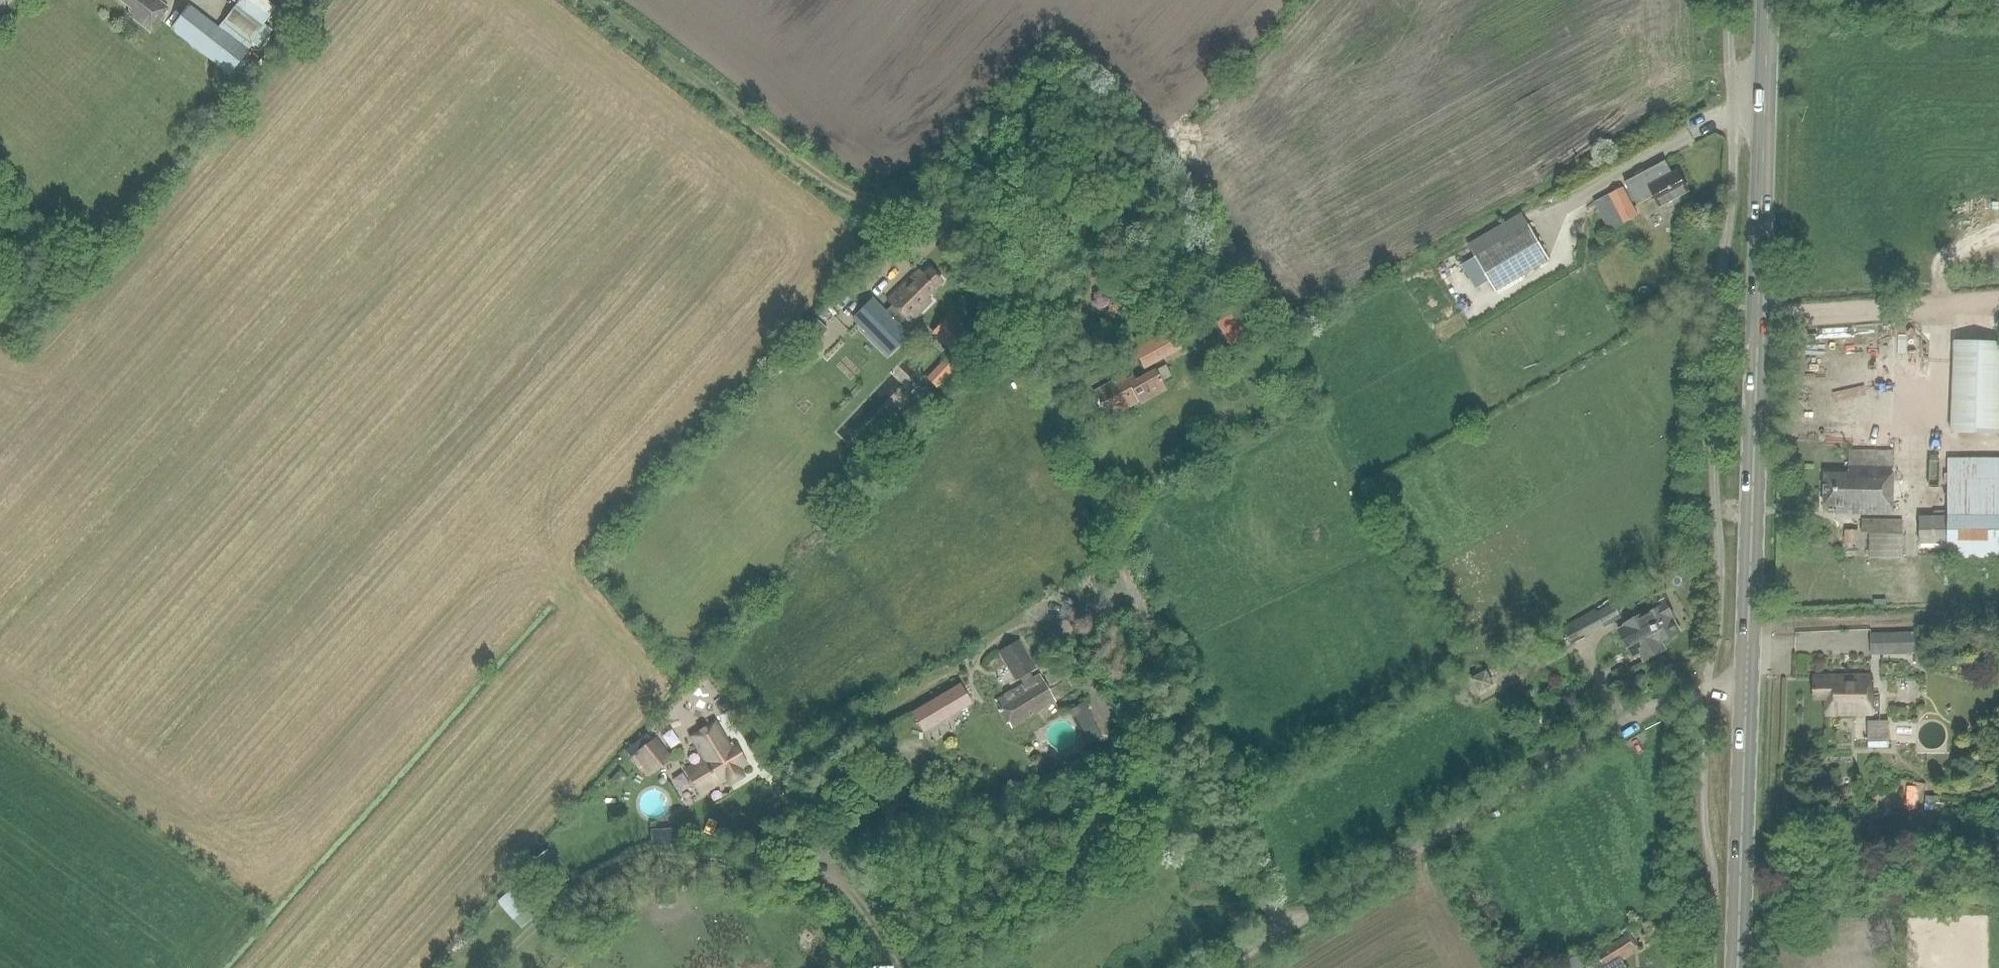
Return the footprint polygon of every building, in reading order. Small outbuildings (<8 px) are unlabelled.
[(130,9),(126,14),(150,31),(168,7),(158,0),(118,0),(130,9)] [(247,48),(245,47),(219,27),(189,5),(171,29),(230,72),(247,48)] [(235,5),(219,27),(245,47),(262,24),(235,5)] [(1654,195),(1660,206),(1688,191),(1677,171),(1668,176),(1661,163),(1624,183),(1636,205),(1654,195)] [(1618,213),(1623,223),(1637,215),(1621,187),(1608,194),(1618,213)] [(1608,194),(1593,202),(1609,231),(1623,223),(1618,213),(1608,194)] [(1488,281),(1495,292),(1549,260),(1528,225),(1462,264),(1476,288),(1488,281)] [(931,301),(926,296),(942,281),(929,268),(923,275),(918,270),(888,300),(910,321),(931,301)] [(1247,312),(1228,322),(1242,347),(1261,336),(1247,312)] [(950,314),(935,330),(959,352),(974,337),(950,314)] [(817,318),(798,338),(810,349),(829,329),(817,318)] [(1143,368),(1169,355),(1159,337),(1134,350),(1143,368)] [(1953,340),(1950,432),(1998,434),(1998,342),(1953,340)] [(1093,391),(1096,397),(1095,397),(1103,411),(1111,407),(1115,414),(1137,402),(1138,404),(1164,390),(1154,371),(1129,385),(1123,375),(1093,391)] [(1947,458),(1947,515),(1918,515),(1918,544),(1947,544),(1947,558),(1998,558),(1998,458),(1947,458)] [(1849,467),(1849,473),(1825,473),(1824,505),(1836,505),(1836,513),(1892,513),(1893,468),(1849,467)] [(1902,558),(1902,519),(1868,520),(1869,558),(1902,558)] [(1843,541),(1858,542),(1859,531),(1844,530),(1843,541)] [(1602,628),(1623,617),(1614,601),(1594,612),(1592,609),(1560,627),(1570,644),(1602,627),(1602,628)] [(1642,662),(1661,651),(1663,646),(1660,642),(1679,632),(1663,605),(1644,616),(1644,617),(1629,626),(1627,621),(1621,625),(1622,626),(1615,630),(1632,660),(1639,656),(1642,662)] [(1805,629),(1804,641),(1824,643),(1826,631),(1805,629)] [(1871,654),(1895,654),(1917,654),(1916,632),(1870,633),(1871,654)] [(1034,668),(1018,641),(998,652),(1014,680),(1018,678),(1022,685),(994,701),(999,709),(997,710),(1005,724),(1007,723),(1010,728),(1047,706),(1043,701),(1050,697),(1038,675),(1031,679),(1027,672),(1034,668)] [(1486,668),(1470,677),(1479,694),(1495,685),(1486,668)] [(1826,715),(1873,714),(1872,675),(1837,675),(1837,681),(1814,681),(1815,699),(1825,699),(1826,715)] [(969,700),(960,684),(920,707),(931,727),(950,716),(948,713),(969,700)] [(729,704),(723,698),(721,698),(715,704),(715,706),(721,712),(723,712),(729,706),(729,704)] [(1073,720),(1077,718),(1087,713),(1082,702),(1068,710),(1073,720)] [(1874,719),(1874,738),(1897,738),(1896,718),(1874,719)] [(731,750),(714,722),(690,737),(704,759),(686,769),(701,794),(722,781),(722,782),(727,780),(730,785),(743,776),(737,765),(743,761),(735,748),(731,750)] [(1095,728),(1083,734),(1081,735),(1087,746),(1101,738),(1095,728)] [(669,758),(655,740),(635,754),(649,773),(669,758)] [(658,843),(681,843),(681,826),(658,826),(658,843)] [(524,928),(543,915),(524,884),(504,897),(524,928)] [(1622,957),(1639,946),(1630,933),(1612,944),(1610,942),(1598,950),(1600,954),(1590,961),(1595,967),(1628,967),(1622,957)]
